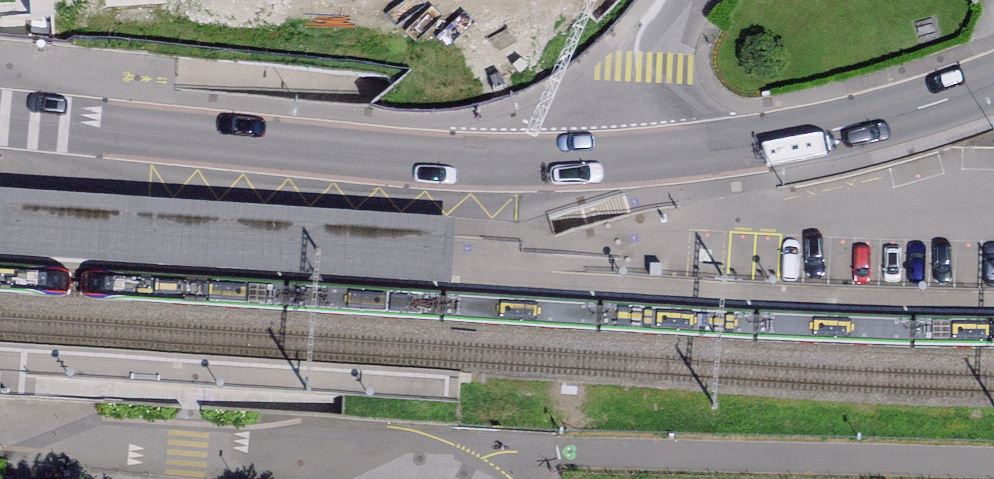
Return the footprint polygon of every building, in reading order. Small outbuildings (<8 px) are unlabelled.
[(0,193),(0,251),(442,279),(445,225),(0,193)]
